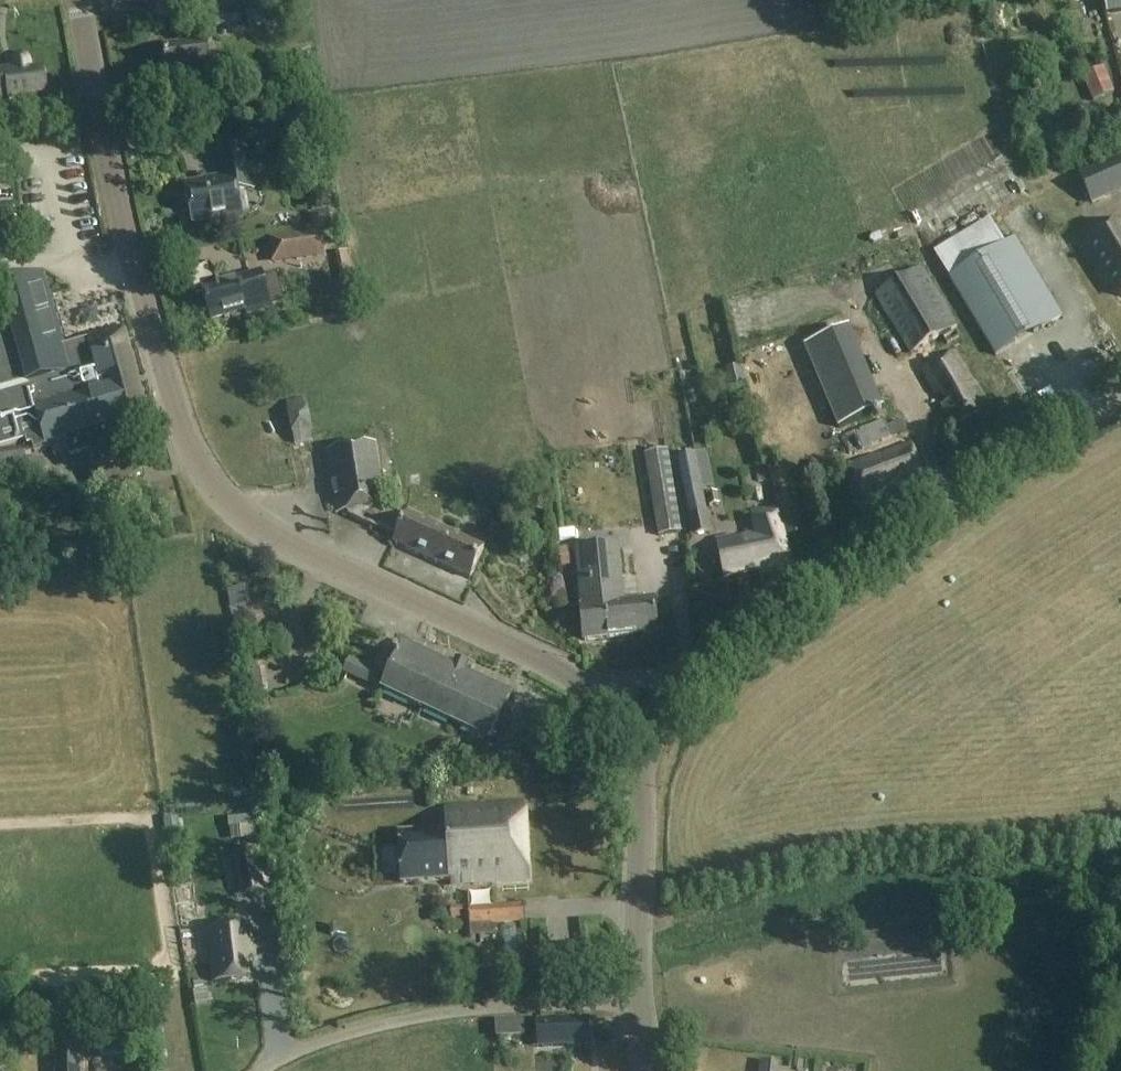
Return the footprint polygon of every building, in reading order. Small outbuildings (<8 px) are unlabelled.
[(1106,16),(1120,13),(1120,0),(1103,0),(1106,16)] [(269,12),(246,14),(247,27),(269,26),(269,12)] [(280,23),(294,22),(294,13),(279,14),(280,23)] [(977,34),(989,30),(984,15),(972,19),(977,34)] [(1078,28),(1106,23),(1104,15),(1076,20),(1078,28)] [(167,78),(211,74),(208,42),(164,47),(167,78)] [(29,62),(28,61),(28,59),(27,58),(25,56),(23,56),(22,55),(21,55),(19,55),(17,56),(16,57),(15,58),(14,59),(13,61),(13,62),(13,63),(14,73),(7,74),(7,69),(0,70),(0,98),(8,97),(8,99),(47,95),(44,69),(30,71),(29,62)] [(1093,102),(1114,93),(1104,68),(1082,77),(1093,102)] [(1120,125),(1120,113),(1104,118),(1107,130),(1120,125)] [(212,222),(241,217),(237,191),(251,189),(243,141),(217,145),(223,180),(186,186),(192,222),(211,219),(212,222)] [(1079,175),(1091,205),(1120,193),(1120,157),(1079,175)] [(1083,244),(1105,280),(1108,278),(1120,298),(1120,297),(1120,220),(1083,244)] [(319,233),(295,236),(297,260),(322,257),(319,233)] [(949,278),(995,355),(1061,316),(1015,239),(949,278)] [(289,265),(285,240),(227,249),(231,274),(289,265)] [(347,250),(335,253),(337,263),(349,260),(347,250)] [(875,295),(910,353),(957,325),(923,266),(875,295)] [(209,320),(246,309),(248,315),(270,308),(260,273),(201,291),(209,320)] [(31,439),(34,453),(42,451),(42,452),(51,450),(63,447),(66,456),(67,459),(89,453),(93,464),(89,465),(96,487),(141,476),(131,442),(136,441),(148,437),(120,333),(85,343),(86,344),(72,348),(73,349),(61,352),(40,276),(0,287),(0,296),(10,334),(0,337),(0,447),(31,439)] [(803,347),(838,428),(882,409),(848,328),(803,347)] [(974,394),(970,387),(975,385),(955,352),(921,373),(936,398),(943,394),(949,404),(942,408),(955,429),(989,408),(979,391),(974,394)] [(687,396),(687,402),(692,404),(696,401),(696,396),(692,394),(687,396)] [(286,400),(293,444),(314,440),(306,396),(286,400)] [(886,420),(855,431),(861,450),(893,438),(888,425),(886,420)] [(383,494),(374,444),(325,452),(330,484),(339,483),(342,500),(334,501),(336,517),(348,515),(396,537),(393,544),(467,577),(481,548),(408,515),(405,521),(382,511),(380,495),(383,494)] [(898,491),(925,480),(912,445),(850,468),(864,504),(884,497),(884,495),(898,490),(898,491)] [(0,451),(0,476),(27,472),(25,455),(24,448),(0,451)] [(644,454),(657,537),(681,533),(668,450),(644,454)] [(676,458),(687,512),(704,508),(693,455),(676,458)] [(766,470),(755,472),(758,484),(769,481),(766,470)] [(772,477),(787,538),(803,534),(788,473),(772,477)] [(708,507),(719,505),(717,493),(706,495),(708,507)] [(529,511),(544,512),(544,500),(529,500),(529,511)] [(793,569),(784,535),(778,509),(752,515),(756,536),(736,540),(735,537),(716,541),(723,578),(764,569),(766,576),(793,569)] [(605,565),(619,563),(617,547),(573,552),(579,609),(609,606),(605,565)] [(567,548),(558,549),(560,567),(569,566),(567,548)] [(605,565),(609,606),(618,605),(619,614),(628,613),(631,637),(655,634),(652,603),(624,606),(619,563),(605,565)] [(227,591),(230,609),(249,605),(247,588),(227,591)] [(583,642),(631,637),(628,613),(619,614),(618,605),(609,606),(579,609),(583,642)] [(233,633),(253,630),(250,617),(231,620),(233,633)] [(381,690),(490,740),(490,739),(503,744),(510,728),(512,721),(509,714),(504,710),(510,695),(450,667),(402,645),(381,690)] [(349,659),(343,673),(371,686),(378,672),(349,659)] [(439,884),(529,879),(524,803),(444,807),(446,829),(398,832),(401,882),(439,880),(439,884)] [(197,912),(194,886),(193,884),(174,886),(178,914),(197,912)] [(467,907),(469,927),(525,923),(523,902),(467,907)] [(451,919),(462,918),(461,908),(451,908),(451,919)] [(206,927),(211,982),(247,978),(245,952),(249,951),(247,924),(206,927)] [(194,1006),(197,1006),(205,1053),(221,1050),(217,1025),(236,1023),(235,1022),(234,1010),(233,1007),(214,1010),(213,1003),(209,1004),(207,989),(192,991),(194,1006)] [(535,1019),(535,1033),(536,1033),(548,1033),(548,1034),(548,1047),(550,1047),(551,1047),(563,1047),(562,1032),(589,1032),(588,1019),(588,1017),(562,1018),(547,1019),(535,1019)] [(494,1022),(495,1032),(495,1038),(524,1037),(524,1021),(516,1021),(494,1022)] [(98,1058),(122,1057),(122,1031),(98,1032),(98,1058)] [(82,1052),(54,1053),(55,1070),(82,1070),(82,1052)]
